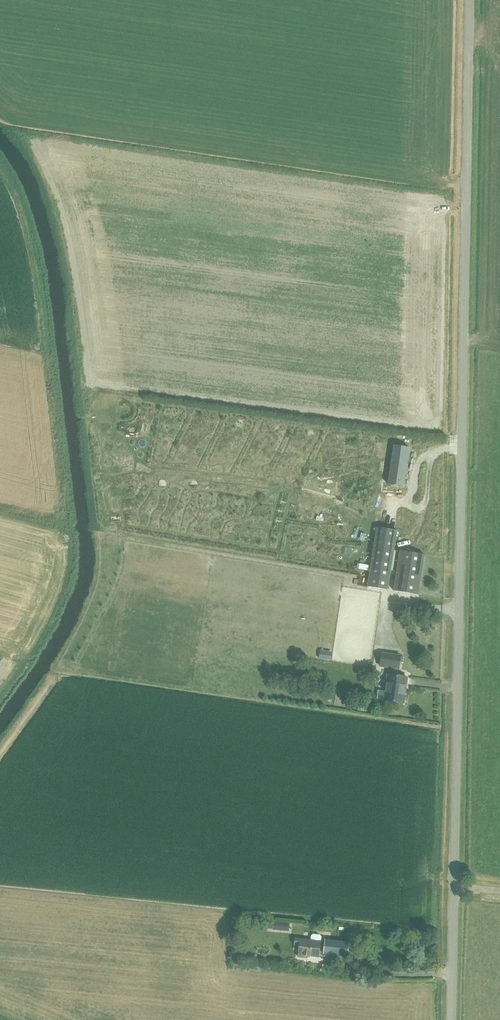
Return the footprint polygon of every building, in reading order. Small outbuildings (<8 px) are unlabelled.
[(395,445),(389,484),(404,487),(410,448),(395,445)] [(374,547),(368,587),(388,590),(392,565),(397,531),(389,529),(377,528),(374,547)] [(400,551),(394,589),(394,591),(418,595),(425,555),(400,551)] [(399,669),(401,656),(382,653),(380,666),(399,669)] [(385,701),(403,703),(407,677),(388,675),(386,691),(378,690),(377,699),(385,700),(385,701)] [(289,929),(290,922),(267,920),(267,927),(289,929)] [(310,937),(310,941),(294,939),(293,945),(298,946),(296,957),(302,958),(303,953),(319,955),(321,938),(319,935),(313,934),(310,937)] [(347,956),(349,942),(324,940),(323,955),(347,956)]
